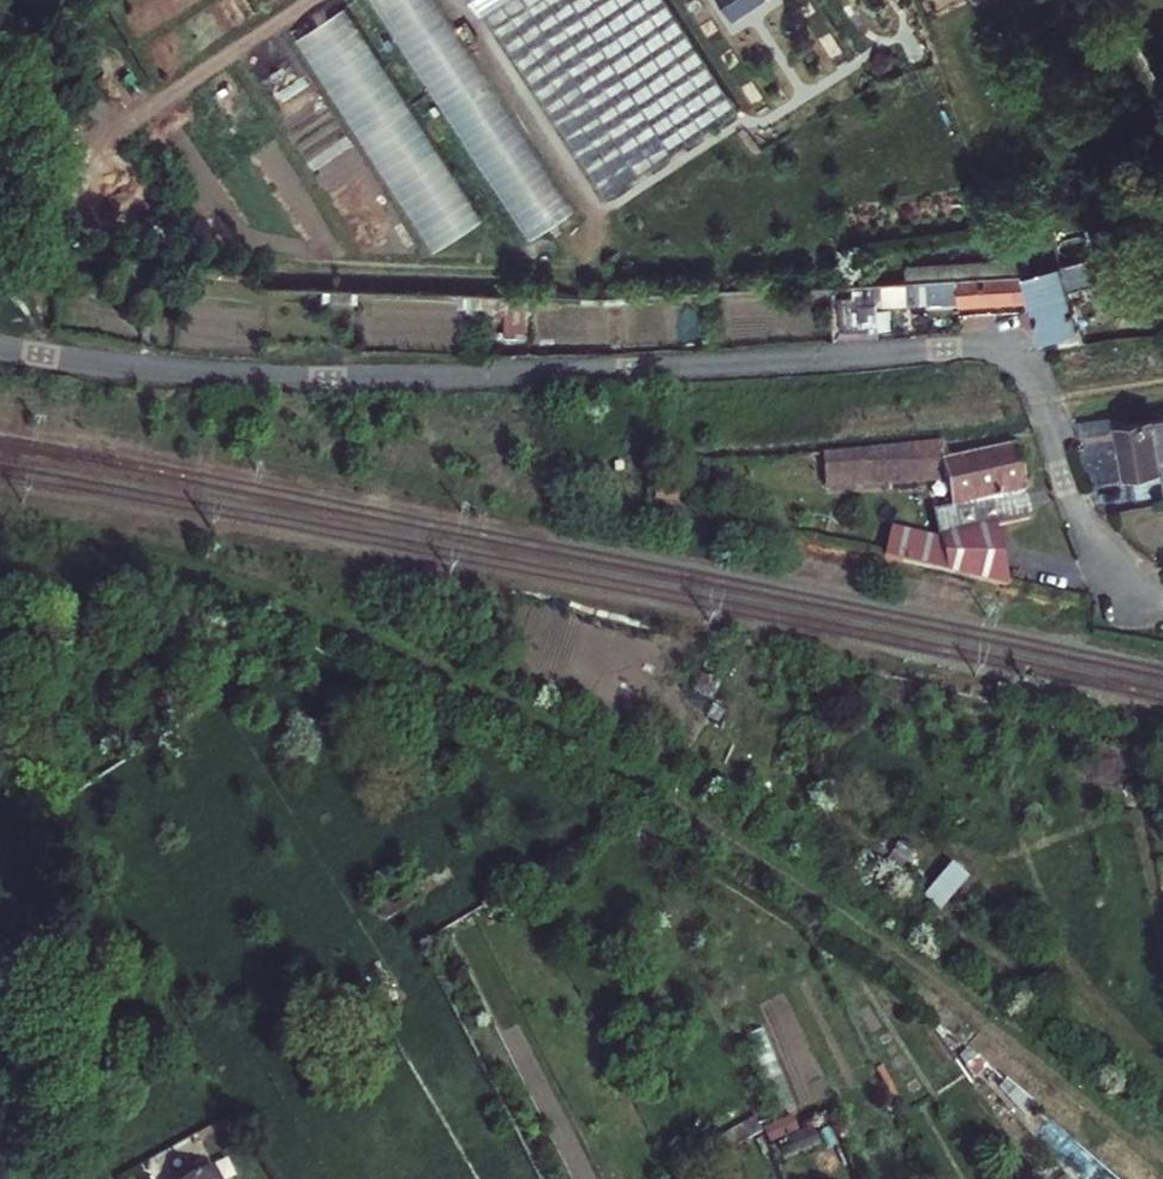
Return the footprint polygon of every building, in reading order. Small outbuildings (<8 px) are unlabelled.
[(517,245),(563,220),(442,0),(382,0),(517,245)] [(596,202),(846,63),(811,0),(810,0),(746,35),(756,54),(741,62),(730,43),(700,60),(667,0),(484,0),(596,202)] [(349,5),(298,36),(430,254),(481,223),(349,5)] [(909,281),(919,280),(1024,274),(1059,264),(1052,241),(1026,249),(1027,254),(1023,256),(1025,262),(909,268),(909,281)] [(1024,274),(1032,302),(1035,311),(1043,339),(1079,330),(1059,264),(1024,274)] [(1024,274),(919,280),(921,300),(940,298),(940,302),(959,301),(960,308),(1032,302),(1024,274)] [(1162,471),(1162,459),(1162,457),(1162,442),(1159,443),(1156,423),(1120,428),(1128,476),(1162,471)] [(1022,451),(995,455),(1004,505),(1032,501),(1022,451)] [(949,865),(921,900),(939,914),(967,880),(949,865)] [(771,1084),(757,1090),(769,1118),(784,1112),(771,1084)] [(782,1150),(786,1159),(809,1148),(806,1139),(782,1150)]
